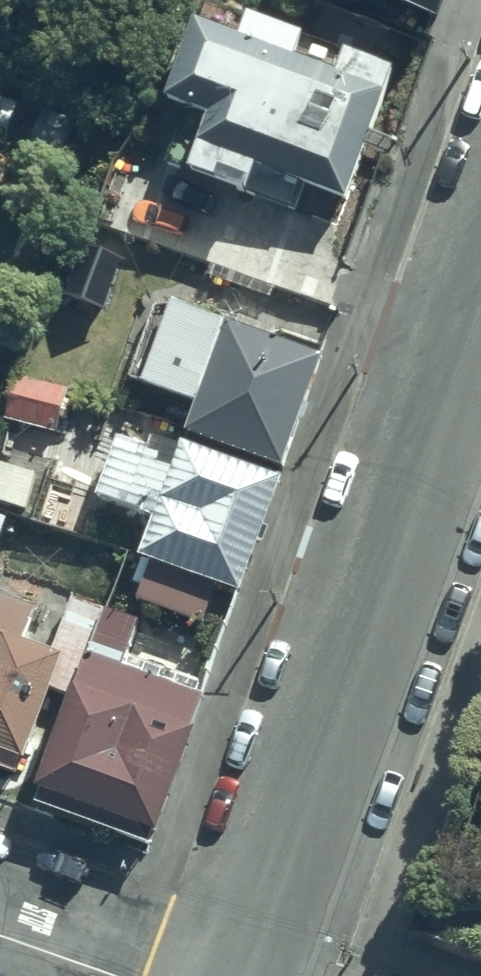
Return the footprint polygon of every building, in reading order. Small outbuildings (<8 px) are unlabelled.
[(251,35),(207,19),(171,120),(213,134),(194,187),(257,209),(265,186),(349,215),(396,83),(351,67),(344,87),(304,73),(313,48),(253,27),(251,35)] [(287,461),(326,348),(231,315),(231,316),(177,298),(149,380),(202,398),(191,428),(287,461)] [(19,374),(7,417),(58,432),(71,389),(19,374)] [(287,475),(182,435),(179,442),(152,432),(147,444),(117,432),(95,491),(155,514),(139,555),(242,594),(287,475)] [(28,641),(39,611),(0,596),(0,768),(13,773),(18,759),(23,761),(64,655),(28,641)] [(211,695),(86,649),(38,780),(41,781),(34,802),(152,846),(159,827),(162,828),(211,695)]
